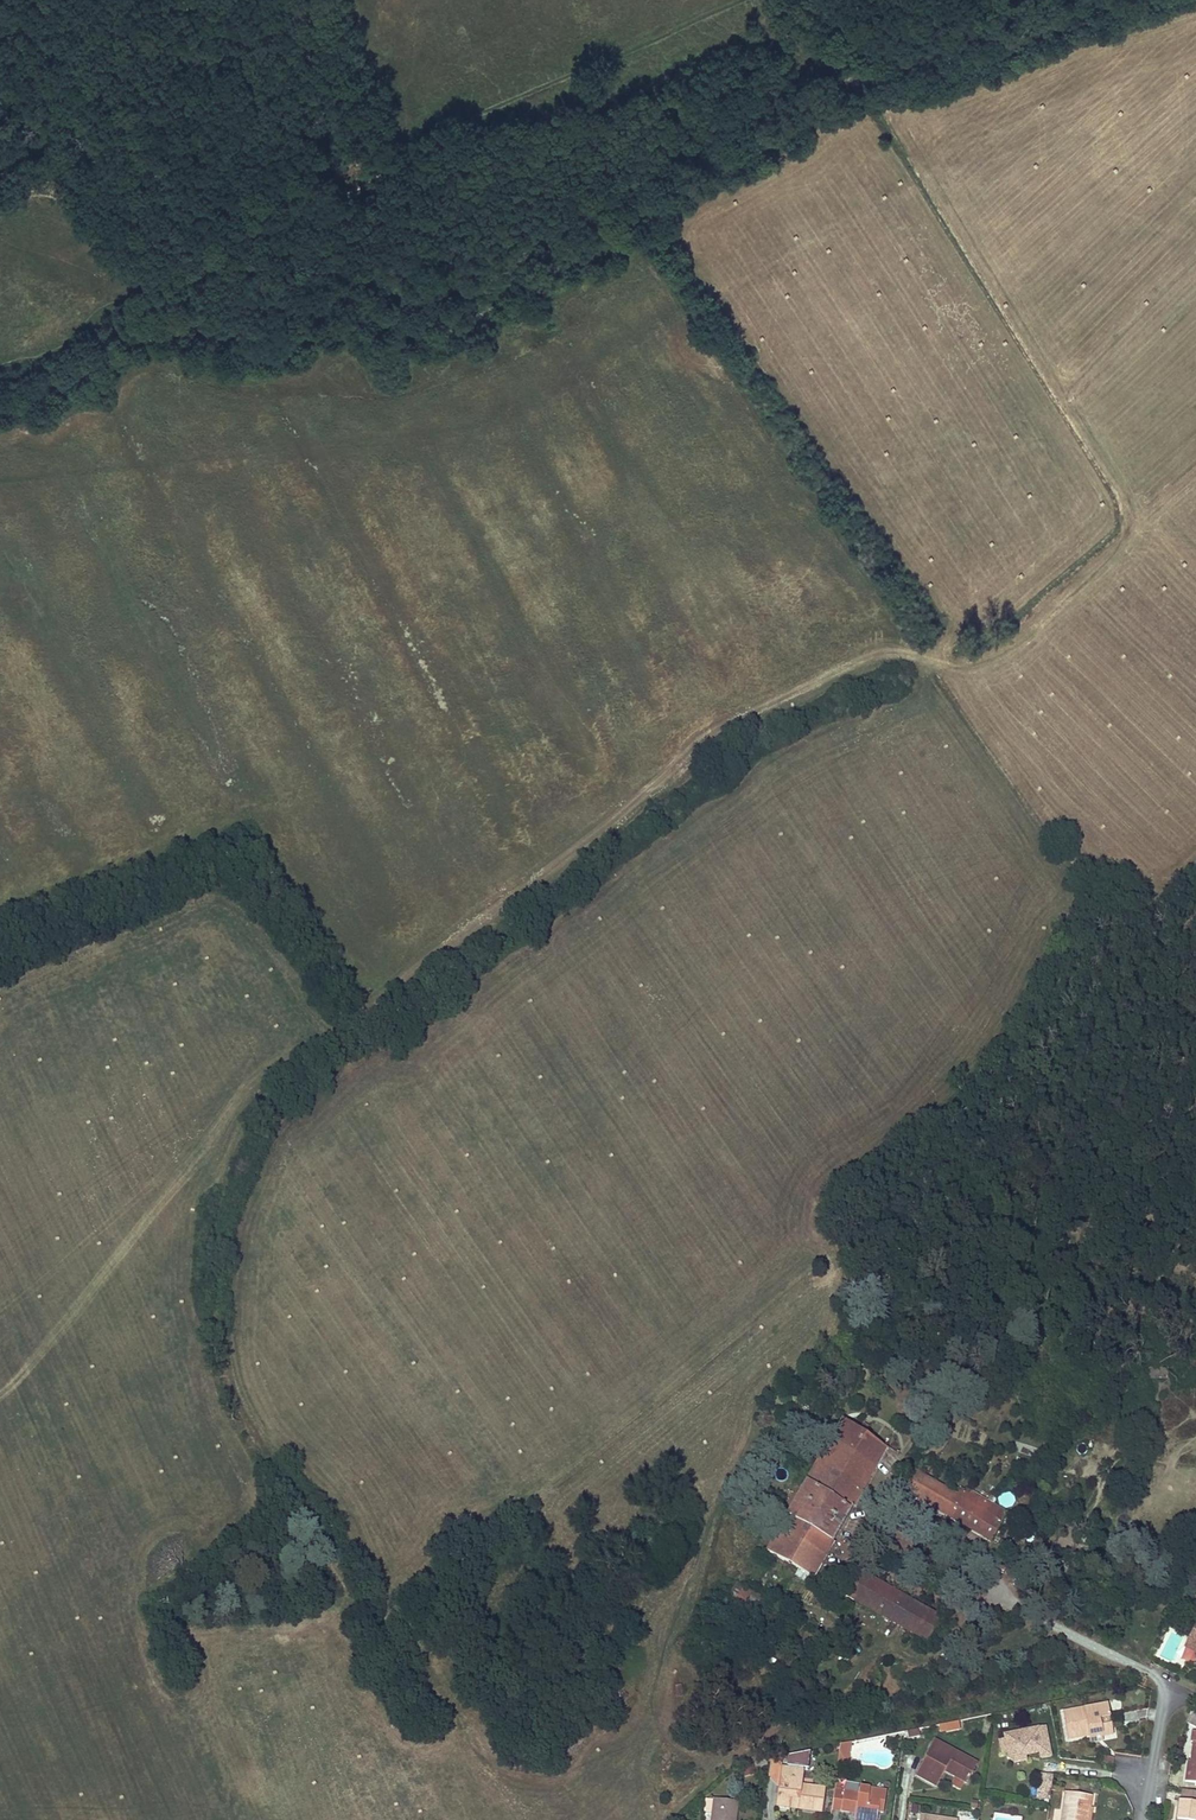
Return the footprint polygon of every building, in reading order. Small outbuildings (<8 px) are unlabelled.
[(840,1423),(767,1551),(811,1577),(884,1449),(840,1423)] [(992,1537),(994,1533),(1007,1511),(970,1490),(969,1492),(960,1487),(957,1493),(915,1468),(904,1486),(992,1537)] [(857,1572),(843,1596),(891,1623),(925,1643),(938,1618),(857,1572)] [(742,1587),(733,1600),(741,1605),(750,1592),(742,1587)] [(1175,1619),(1168,1616),(1165,1621),(1172,1625),(1175,1619)] [(1195,1624),(1190,1634),(1195,1636),(1194,1636),(1188,1639),(1188,1642),(1188,1644),(1195,1652),(1195,1625),(1195,1624)] [(1068,1741),(1089,1737),(1101,1734),(1102,1737),(1113,1735),(1106,1705),(1062,1714),(1068,1741)] [(1190,1711),(1186,1723),(1195,1727),(1195,1714),(1190,1711)] [(959,1721),(937,1724),(938,1733),(960,1729),(959,1721)] [(1005,1735),(1005,1740),(1008,1754),(1009,1758),(1023,1755),(1038,1752),(1039,1758),(1049,1755),(1044,1727),(1005,1735)] [(1186,1783),(1195,1784),(1195,1733),(1192,1733),(1191,1743),(1193,1743),(1191,1763),(1188,1762),(1186,1783)] [(1101,1734),(1089,1737),(1091,1744),(1103,1742),(1102,1737),(1101,1734)] [(1008,1754),(1005,1740),(999,1741),(1002,1756),(1008,1754)] [(935,1788),(943,1772),(945,1769),(951,1772),(951,1777),(965,1785),(976,1765),(932,1742),(914,1777),(935,1788)] [(848,1744),(838,1746),(836,1764),(845,1765),(848,1744)] [(786,1770),(779,1769),(774,1807),(788,1809),(790,1800),(797,1801),(796,1810),(821,1813),(824,1790),(800,1787),(802,1772),(801,1772),(802,1768),(807,1769),(809,1752),(784,1757),(785,1767),(787,1766),(786,1770)] [(1023,1755),(1009,1758),(1010,1763),(1024,1761),(1023,1755)] [(777,1786),(779,1769),(781,1757),(770,1760),(768,1776),(777,1786)] [(1050,1800),(1054,1777),(1041,1775),(1038,1798),(1050,1800)] [(830,1811),(848,1813),(850,1811),(854,1811),(853,1819),(876,1819),(877,1813),(882,1813),(884,1792),(858,1788),(857,1795),(832,1792),(830,1811)] [(1183,1791),(1182,1801),(1180,1801),(1178,1819),(1195,1819),(1195,1793),(1183,1791)] [(1062,1819),(1088,1819),(1091,1797),(1065,1794),(1062,1819)] [(712,1813),(714,1802),(705,1801),(704,1812),(712,1813)] [(733,1805),(714,1802),(712,1813),(712,1819),(731,1819),(733,1805)] [(919,1816),(920,1805),(909,1804),(908,1815),(919,1816)]
